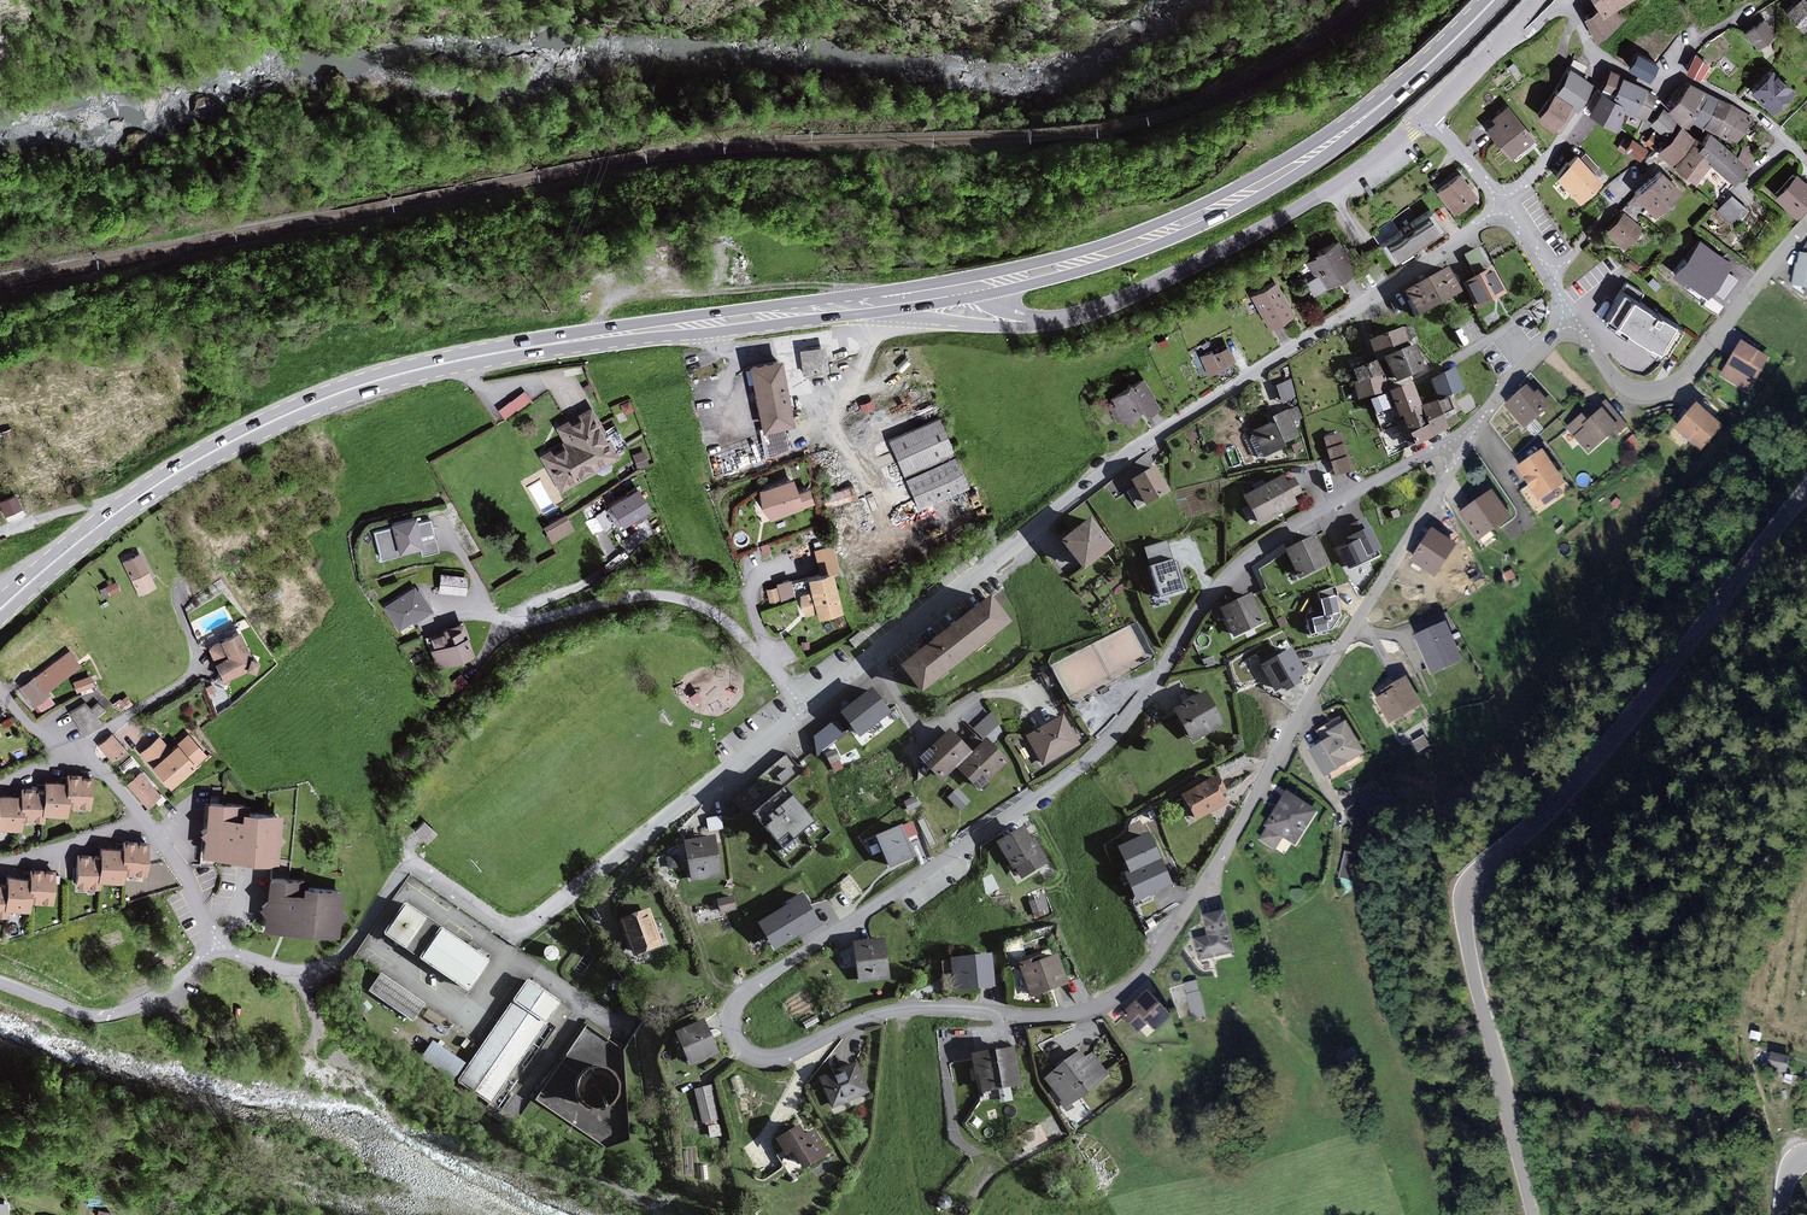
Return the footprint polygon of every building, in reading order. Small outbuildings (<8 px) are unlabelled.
[(1600,8),(1586,17),(1597,36),(1618,24),(1609,9),(1624,0),(1595,0),(1600,8)] [(1806,0),(1795,0),(1784,10),(1801,28),(1806,23),(1806,1),(1806,0)] [(1773,36),(1762,19),(1745,31),(1756,47),(1773,36)] [(1656,64),(1637,52),(1628,66),(1647,78),(1656,64)] [(1574,57),(1568,65),(1582,75),(1587,65),(1574,57)] [(1707,66),(1697,58),(1686,74),(1697,81),(1707,66)] [(1582,75),(1568,65),(1553,90),(1577,107),(1592,82),(1582,75)] [(1611,94),(1621,74),(1608,67),(1599,88),(1611,94)] [(1791,91),(1772,70),(1751,90),(1770,110),(1791,91)] [(1632,114),(1645,88),(1646,85),(1621,74),(1611,94),(1622,102),(1620,104),(1625,107),(1624,111),(1632,114)] [(1669,112),(1685,121),(1687,117),(1704,91),(1688,82),(1669,112)] [(1611,94),(1599,88),(1585,110),(1615,127),(1624,111),(1625,107),(1620,104),(1622,102),(1611,94)] [(1657,94),(1645,88),(1632,114),(1645,119),(1657,94)] [(1687,117),(1700,125),(1700,124),(1716,99),(1704,91),(1687,117)] [(1570,106),(1551,93),(1536,116),(1555,128),(1570,106)] [(1700,124),(1712,131),(1728,107),(1716,99),(1700,124)] [(1533,135),(1505,103),(1490,116),(1493,120),(1486,125),(1511,154),(1533,135)] [(1680,122),(1663,106),(1648,123),(1665,138),(1680,122)] [(1746,118),(1728,107),(1712,131),(1730,143),(1746,118)] [(1636,139),(1645,119),(1632,114),(1624,111),(1620,128),(1636,139)] [(1693,136),(1680,122),(1665,138),(1654,149),(1669,162),(1693,136)] [(1744,166),(1709,134),(1696,147),(1732,179),(1744,166)] [(1654,141),(1648,135),(1642,142),(1648,148),(1654,141)] [(1643,149),(1630,139),(1623,148),(1636,158),(1643,149)] [(1709,162),(1690,145),(1674,163),(1693,180),(1709,162)] [(1575,151),(1555,176),(1578,201),(1600,179),(1593,170),(1598,166),(1585,151),(1580,156),(1575,151)] [(1678,190),(1660,171),(1635,193),(1653,212),(1678,190)] [(1474,197),(1459,174),(1437,189),(1451,212),(1474,197)] [(1795,174),(1775,195),(1795,215),(1806,202),(1806,186),(1795,174)] [(1742,207),(1729,195),(1714,211),(1731,226),(1739,218),(1735,214),(1742,207)] [(1441,228),(1430,211),(1382,242),(1393,260),(1441,228)] [(1639,229),(1622,212),(1604,230),(1621,247),(1639,229)] [(1354,270),(1338,240),(1314,252),(1317,256),(1307,261),(1316,277),(1320,275),(1326,285),(1354,270)] [(1700,242),(1673,278),(1708,301),(1734,266),(1700,242)] [(1806,289),(1806,254),(1799,253),(1798,263),(1795,263),(1791,286),(1804,288),(1806,289)] [(1460,293),(1447,269),(1406,291),(1419,315),(1460,293)] [(1504,294),(1491,270),(1463,285),(1476,309),(1504,294)] [(1652,277),(1647,281),(1655,290),(1660,285),(1652,277)] [(1291,313),(1275,281),(1252,293),(1269,325),(1291,313)] [(1682,326),(1621,289),(1605,315),(1624,326),(1620,333),(1643,347),(1646,342),(1665,354),(1682,326)] [(1382,357),(1408,346),(1402,328),(1368,341),(1375,360),(1382,357)] [(1766,356),(1742,340),(1720,373),(1745,389),(1766,356)] [(1408,346),(1382,357),(1394,385),(1423,371),(1413,344),(1408,346)] [(826,372),(822,347),(798,350),(802,376),(826,372)] [(1232,359),(1227,347),(1211,354),(1209,351),(1200,356),(1208,374),(1226,366),(1225,362),(1232,359)] [(791,425),(778,359),(748,365),(760,430),(791,425)] [(1385,375),(1375,360),(1352,370),(1357,382),(1385,375)] [(1460,388),(1453,370),(1431,377),(1438,396),(1460,388)] [(1389,392),(1385,375),(1357,382),(1352,383),(1358,399),(1389,392)] [(1158,406),(1141,380),(1106,403),(1118,421),(1124,417),(1127,422),(1143,411),(1145,415),(1158,406)] [(1290,380),(1275,386),(1282,402),(1296,397),(1290,380)] [(1420,407),(1408,383),(1389,392),(1414,445),(1448,429),(1435,400),(1420,407)] [(1534,394),(1527,385),(1506,402),(1525,425),(1551,404),(1539,389),(1534,394)] [(529,405),(521,393),(496,410),(505,422),(529,405)] [(1391,407),(1385,394),(1369,401),(1375,414),(1391,407)] [(1622,423),(1605,400),(1585,415),(1583,412),(1567,425),(1587,450),(1622,423)] [(1718,424),(1698,404),(1675,426),(1696,447),(1718,424)] [(617,459),(588,408),(578,414),(580,418),(570,424),(568,420),(554,428),(565,448),(552,455),(549,451),(539,456),(559,491),(617,459)] [(1297,420),(1293,409),(1271,418),(1273,424),(1253,431),(1263,456),(1284,448),(1282,443),(1298,437),(1292,422),(1297,420)] [(936,420),(887,442),(901,476),(951,455),(936,420)] [(731,433),(733,462),(750,461),(747,432),(731,433)] [(1341,432),(1323,437),(1326,448),(1344,442),(1341,432)] [(1348,455),(1344,442),(1326,448),(1330,461),(1348,455)] [(1565,482),(1543,449),(1519,466),(1541,498),(1565,482)] [(646,464),(642,451),(632,455),(635,467),(646,464)] [(1353,471),(1348,455),(1330,461),(1335,476),(1353,471)] [(966,487),(953,459),(904,480),(917,509),(966,487)] [(1168,492),(1154,468),(1132,481),(1145,505),(1168,492)] [(1300,495),(1293,481),(1285,485),(1282,478),(1246,496),(1260,524),(1296,506),(1293,499),(1300,495)] [(795,493),(790,479),(758,490),(769,520),(812,505),(807,489),(795,493)] [(648,508),(636,489),(609,506),(621,525),(648,508)] [(853,501),(850,489),(821,496),(824,509),(853,501)] [(0,498),(0,503),(5,515),(23,507),(16,491),(0,498)] [(1509,516),(1492,491),(1462,511),(1479,536),(1509,516)] [(571,532),(561,516),(541,527),(550,543),(571,532)] [(1352,535),(1369,527),(1365,518),(1347,526),(1352,535)] [(414,526),(412,519),(390,524),(391,529),(369,534),(375,564),(397,559),(396,553),(418,549),(420,556),(435,553),(428,523),(414,526)] [(1111,549),(1090,521),(1062,542),(1083,570),(1111,549)] [(1345,539),(1348,545),(1359,540),(1367,557),(1381,550),(1369,527),(1352,535),(1345,539)] [(1454,543),(1433,528),(1411,559),(1432,574),(1454,543)] [(1327,565),(1314,538),(1286,552),(1299,579),(1327,565)] [(1367,557),(1359,540),(1348,545),(1338,550),(1349,571),(1369,561),(1367,557)] [(1151,568),(1172,562),(1166,541),(1144,548),(1151,568)] [(831,546),(830,546),(812,550),(817,574),(806,577),(810,592),(798,595),(803,616),(815,613),(816,617),(840,612),(831,574),(837,573),(831,546)] [(153,589),(137,555),(121,563),(137,596),(153,589)] [(1151,568),(1160,597),(1186,589),(1177,560),(1172,562),(1151,568)] [(462,596),(464,578),(438,575),(436,593),(462,596)] [(107,593),(121,589),(118,582),(105,585),(107,593)] [(427,611),(414,588),(384,607),(397,629),(427,611)] [(1328,633),(1339,617),(1334,591),(1319,594),(1324,619),(1304,623),(1307,637),(1328,633)] [(1263,623),(1250,596),(1220,610),(1233,637),(1263,623)] [(1011,625),(991,599),(902,666),(922,692),(1011,625)] [(1461,659),(1446,621),(1415,634),(1430,671),(1461,659)] [(470,656),(460,623),(440,630),(441,634),(427,639),(436,667),(470,656)] [(255,663),(248,659),(247,657),(237,634),(207,646),(218,671),(218,673),(215,680),(224,684),(228,676),(246,669),(251,671),(255,663)] [(1275,647),(1279,654),(1292,645),(1287,639),(1275,647)] [(1304,674),(1291,651),(1260,668),(1273,691),(1304,674)] [(77,667),(67,653),(19,687),(37,713),(50,703),(42,692),(77,667)] [(1420,703),(1407,677),(1383,690),(1385,694),(1378,697),(1389,719),(1420,703)] [(88,678),(72,683),(74,692),(90,687),(88,678)] [(887,713),(871,691),(840,712),(856,734),(887,713)] [(1222,726),(1204,694),(1173,711),(1191,743),(1222,726)] [(99,698),(72,711),(82,730),(101,721),(97,714),(105,710),(99,698)] [(975,723),(983,737),(989,733),(993,739),(1005,732),(993,712),(975,723)] [(1076,745),(1061,717),(1026,736),(1041,764),(1076,745)] [(837,718),(811,737),(821,751),(847,732),(837,718)] [(1362,751),(1345,720),(1325,731),(1329,738),(1311,748),(1324,772),(1362,751)] [(969,751),(949,730),(921,757),(941,778),(969,751)] [(127,757),(109,735),(97,745),(115,767),(127,757)] [(168,750),(157,738),(137,754),(167,789),(204,756),(186,735),(168,750)] [(1007,759),(987,739),(958,767),(978,787),(1007,759)] [(749,817),(752,814),(785,787),(803,772),(787,753),(733,798),(749,817)] [(157,796),(137,774),(125,785),(145,807),(157,796)] [(90,778),(65,776),(65,784),(43,782),(42,792),(19,790),(19,796),(0,795),(0,828),(18,829),(19,821),(41,823),(41,814),(64,816),(65,806),(87,808),(90,778)] [(1224,794),(1216,779),(1184,795),(1196,820),(1225,805),(1220,795),(1224,794)] [(785,787),(752,814),(787,856),(800,845),(795,839),(803,832),(808,838),(820,828),(785,787)] [(967,800),(956,787),(946,796),(956,808),(967,800)] [(1314,808),(1284,791),(1264,825),(1266,826),(1260,837),(1284,850),(1290,840),(1294,842),(1314,808)] [(916,796),(904,801),(908,811),(920,806),(916,796)] [(236,812),(237,804),(206,801),(201,856),(275,862),(279,816),(236,812)] [(722,816),(706,818),(708,832),(724,830),(722,816)] [(423,821),(413,831),(426,843),(436,832),(423,821)] [(913,822),(876,836),(889,869),(916,858),(910,842),(920,838),(913,822)] [(1045,862),(1025,826),(998,841),(1012,865),(1015,864),(1021,875),(1045,862)] [(1150,832),(1117,846),(1128,869),(1122,872),(1136,901),(1174,884),(1150,832)] [(713,836),(684,841),(691,880),(721,874),(713,836)] [(98,857),(76,856),(74,886),(97,888),(98,881),(121,882),(121,874),(144,875),(145,844),(122,843),(121,850),(98,849),(98,857)] [(1356,879),(1362,853),(1346,849),(1340,875),(1356,879)] [(678,855),(666,857),(668,869),(680,867),(678,855)] [(0,884),(0,915),(4,915),(4,908),(27,909),(28,902),(50,903),(51,872),(28,871),(28,878),(4,876),(4,885),(0,884)] [(298,889),(299,882),(267,879),(262,933),(337,940),(341,893),(298,889)] [(757,922),(774,951),(800,935),(801,937),(822,924),(803,892),(789,900),(791,902),(757,922)] [(733,896),(717,898),(720,913),(736,910),(733,896)] [(1039,898),(1029,902),(1033,914),(1044,910),(1039,898)] [(489,961),(407,904),(385,935),(467,992),(489,961)] [(1232,952),(1224,910),(1204,914),(1208,934),(1194,937),(1199,959),(1232,952)] [(659,946),(647,911),(620,920),(632,955),(659,946)] [(887,976),(882,937),(853,940),(857,979),(887,976)] [(1066,980),(1053,947),(1019,960),(1033,994),(1066,980)] [(993,984),(990,953),(950,957),(953,988),(993,984)] [(424,1006),(382,975),(370,992),(412,1023),(424,1006)] [(559,1002),(528,981),(458,1083),(489,1104),(559,1002)] [(1197,981),(1170,989),(1179,1019),(1186,1017),(1187,1021),(1207,1015),(1197,981)] [(1170,1016),(1149,990),(1122,1012),(1135,1029),(1146,1021),(1153,1029),(1170,1016)] [(425,1015),(440,1024),(445,1017),(430,1008),(425,1015)] [(719,1055),(706,1022),(678,1034),(692,1067),(719,1055)] [(623,1138),(613,1048),(584,1027),(535,1094),(604,1145),(623,1138)] [(1762,1033),(1751,1030),(1749,1039),(1760,1042),(1762,1033)] [(464,1064),(432,1042),(421,1059),(453,1081),(464,1064)] [(1019,1082),(1013,1047),(974,1053),(980,1088),(1019,1082)] [(1084,1056),(1078,1050),(1045,1077),(1067,1104),(1106,1072),(1089,1052),(1084,1056)] [(1790,1061),(1774,1056),(1770,1067),(1786,1072),(1790,1061)] [(867,1089),(854,1061),(819,1075),(831,1104),(867,1089)] [(719,1120),(711,1087),(693,1091),(694,1097),(688,1098),(690,1107),(697,1106),(701,1124),(719,1120)] [(1004,1100),(1013,1098),(1011,1087),(1002,1089),(1004,1100)] [(805,1133),(800,1125),(778,1138),(787,1152),(793,1148),(803,1165),(827,1151),(814,1128),(805,1133)]
